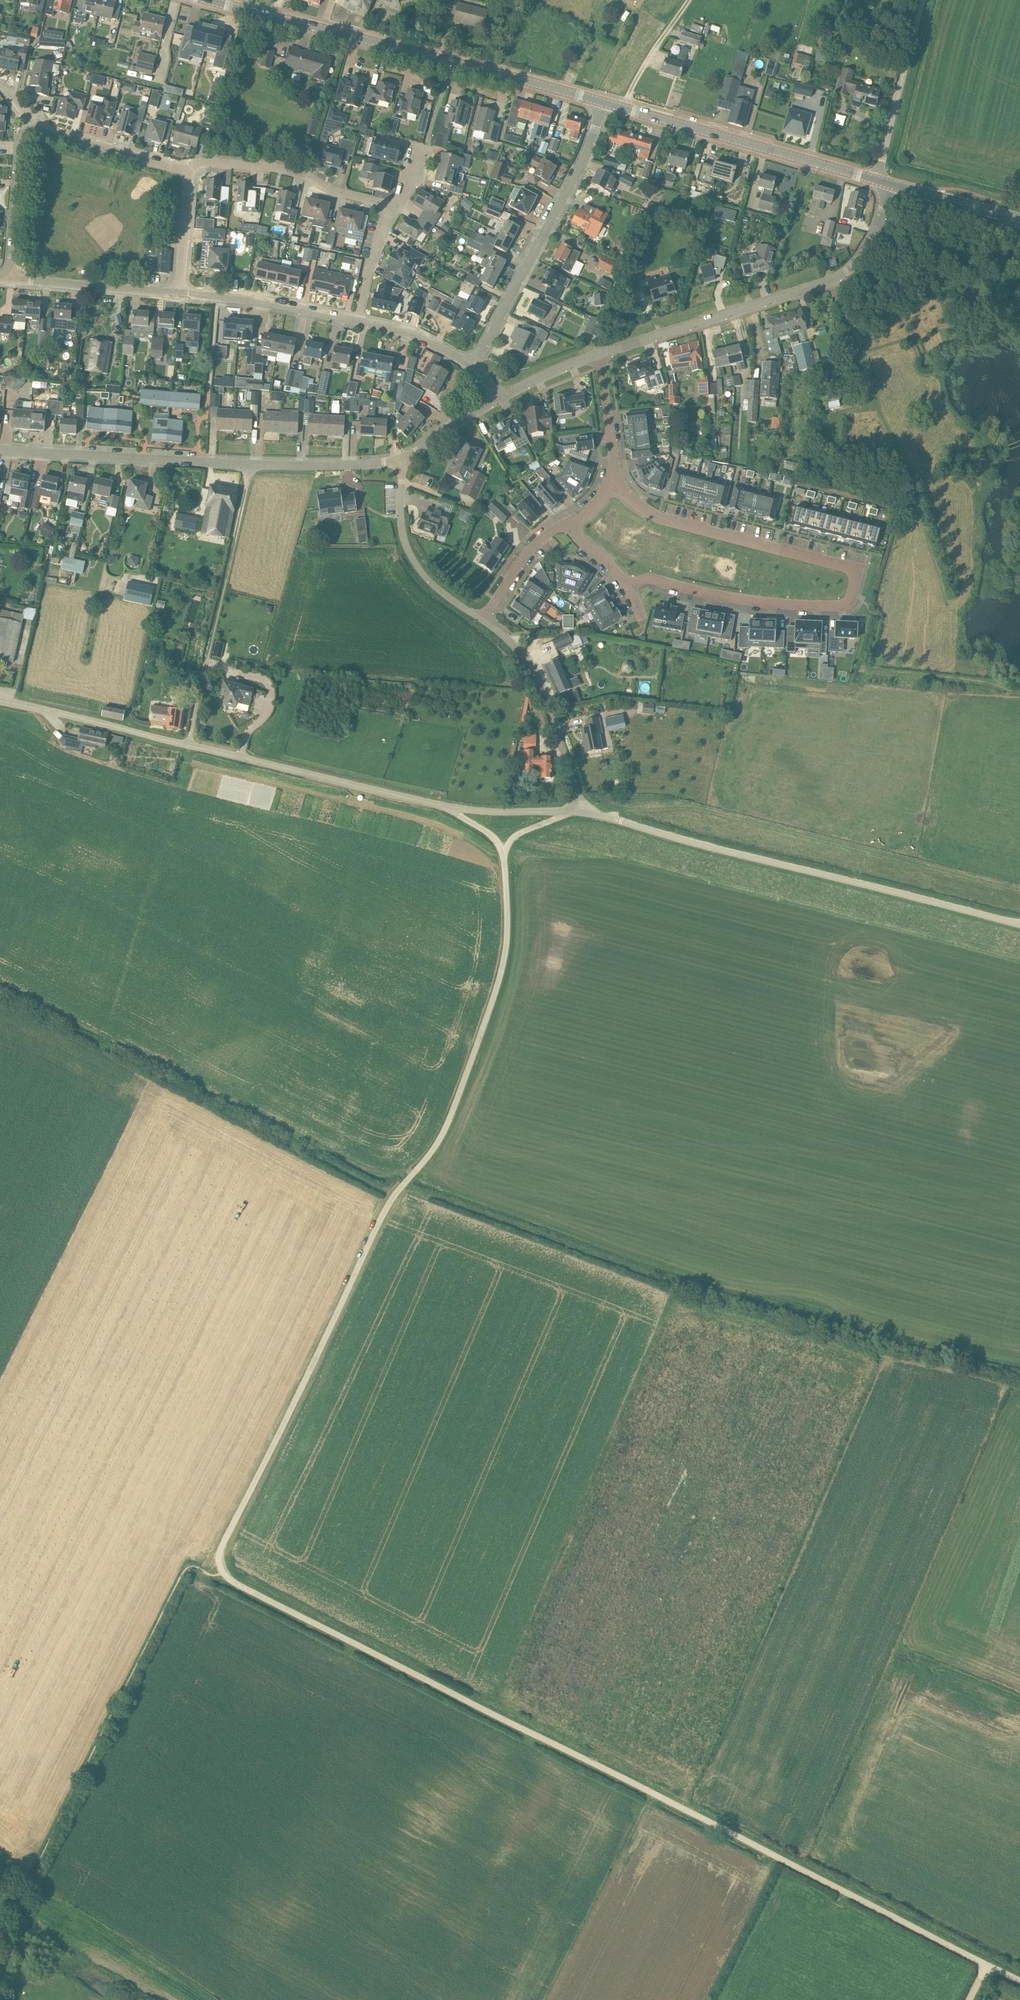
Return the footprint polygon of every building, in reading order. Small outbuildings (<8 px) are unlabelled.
[(21,4),(30,6),(29,11),(42,14),(45,0),(22,0),(21,4)] [(45,14),(54,16),(55,11),(69,14),(72,0),(57,0),(56,2),(48,1),(45,14)] [(98,16),(102,0),(82,0),(79,10),(77,10),(73,23),(81,25),(84,12),(98,16)] [(98,16),(117,21),(121,7),(116,5),(116,3),(107,1),(105,0),(102,0),(98,16)] [(337,3),(353,9),(352,11),(365,16),(372,0),(338,0),(337,3)] [(488,12),(459,4),(460,2),(452,0),(449,12),(456,13),(454,21),(483,29),(488,12)] [(140,34),(141,31),(153,34),(152,39),(159,41),(160,37),(161,37),(165,20),(151,16),(151,19),(147,18),(144,17),(142,24),(136,23),(134,32),(140,34)] [(4,31),(10,32),(13,18),(7,17),(4,31)] [(196,23),(193,37),(185,35),(185,36),(179,59),(189,61),(193,48),(205,51),(211,27),(196,23)] [(701,35),(704,27),(693,24),(690,31),(701,35)] [(222,45),(225,31),(211,27),(205,51),(216,54),(213,67),(223,70),(229,47),(222,45)] [(53,32),(45,31),(44,38),(53,39),(53,32)] [(680,41),(698,47),(701,37),(683,32),(680,41)] [(29,46),(31,37),(19,34),(17,44),(29,46)] [(91,46),(98,46),(100,40),(93,38),(91,46)] [(66,40),(52,39),(52,47),(65,48),(65,47),(66,42),(66,40)] [(811,56),(813,47),(806,45),(803,54),(811,56)] [(325,81),(331,62),(332,58),(305,51),(305,52),(298,50),(298,49),(291,47),(285,66),(314,74),(313,78),(325,81)] [(684,65),(688,49),(682,47),(679,56),(678,55),(676,63),(666,60),(662,72),(680,78),(684,65)] [(19,62),(25,63),(28,49),(21,48),(20,55),(1,51),(0,55),(0,68),(4,69),(5,66),(18,69),(19,62)] [(271,71),(275,53),(265,50),(263,60),(261,59),(259,65),(262,66),(261,68),(271,71)] [(730,80),(740,83),(748,55),(738,52),(730,80)] [(152,76),(156,57),(140,53),(135,72),(152,76)] [(806,68),(809,57),(796,54),(793,64),(806,68)] [(48,96),(49,89),(46,88),(52,64),(37,61),(31,86),(38,87),(36,93),(48,96)] [(767,67),(765,73),(772,75),(776,76),(779,65),(775,64),(775,63),(769,61),(767,67)] [(861,105),(861,103),(875,106),(880,90),(850,82),(853,72),(843,69),(837,92),(847,95),(848,92),(856,94),(853,103),(861,105)] [(101,76),(94,74),(91,84),(98,86),(101,76)] [(342,80),(336,101),(345,103),(345,104),(359,107),(366,80),(353,77),(351,82),(342,80)] [(745,88),(739,86),(740,83),(730,80),(725,78),(717,107),(732,111),(728,123),(744,127),(751,105),(741,102),(745,88)] [(136,86),(123,83),(121,90),(134,94),(136,86)] [(390,105),(395,87),(379,83),(378,89),(370,88),(366,102),(377,105),(378,102),(390,105)] [(813,88),(796,84),(793,93),(810,98),(813,88)] [(164,92),(173,95),(175,88),(165,86),(164,92)] [(774,89),(768,87),(765,96),(771,98),(774,89)] [(406,120),(407,114),(417,116),(423,94),(408,90),(405,102),(397,100),(393,117),(406,120)] [(74,120),(77,108),(83,110),(87,96),(72,92),(69,101),(62,99),(57,115),(74,120)] [(153,92),(149,105),(157,108),(161,94),(153,92)] [(217,95),(211,93),(208,102),(215,104),(217,95)] [(89,111),(86,123),(102,128),(103,126),(106,115),(113,117),(117,102),(108,99),(105,99),(95,96),(93,97),(92,102),(89,111)] [(141,107),(146,108),(149,98),(143,97),(141,107)] [(446,128),(451,129),(452,124),(463,127),(468,106),(453,102),(449,117),(442,115),(434,147),(442,149),(445,135),(444,135),(446,128)] [(528,120),(532,105),(523,102),(521,108),(513,106),(508,126),(517,128),(518,123),(527,125),(528,120)] [(544,109),(532,105),(528,120),(535,122),(530,139),(534,141),(535,137),(544,109)] [(205,112),(212,116),(215,110),(208,106),(205,112)] [(135,108),(133,115),(123,112),(118,132),(132,136),(136,122),(142,124),(145,111),(135,108)] [(495,142),(500,125),(492,123),(495,112),(481,109),(475,131),(486,134),(485,139),(495,142)] [(545,137),(549,126),(554,112),(544,109),(535,137),(539,138),(540,136),(545,137)] [(804,139),(811,116),(790,110),(783,132),(804,139)] [(347,117),(339,116),(339,114),(330,111),(327,120),(345,124),(347,117)] [(417,131),(425,133),(430,113),(422,111),(417,131)] [(834,123),(844,126),(846,116),(837,114),(834,123)] [(583,120),(568,116),(564,128),(572,130),(570,137),(577,140),(579,132),(583,120)] [(147,133),(148,134),(147,140),(161,144),(165,132),(170,133),(174,121),(167,119),(166,125),(152,121),(150,128),(148,129),(147,133)] [(370,121),(363,119),(361,127),(368,129),(370,121)] [(327,120),(320,143),(326,145),(328,138),(340,131),(342,124),(327,120)] [(197,147),(202,130),(194,128),(193,129),(179,125),(174,144),(190,149),(191,146),(197,147)] [(308,127),(306,134),(316,136),(318,129),(308,127)] [(373,137),(373,138),(375,132),(361,128),(359,135),(373,139),(373,137)] [(607,141),(616,144),(617,143),(633,148),(636,137),(620,132),(619,136),(609,134),(607,141)] [(504,140),(511,142),(513,136),(506,134),(504,140)] [(401,154),(399,151),(401,145),(373,138),(373,137),(373,139),(368,156),(396,163),(398,157),(401,154)] [(636,137),(633,148),(631,154),(648,159),(653,142),(636,137)] [(548,150),(555,153),(560,141),(552,138),(548,150)] [(325,147),(321,161),(333,164),(333,166),(340,168),(342,161),(348,163),(350,157),(353,158),(357,143),(342,139),(340,149),(339,150),(325,147)] [(547,144),(542,142),(539,152),(544,154),(547,144)] [(485,159),(495,161),(498,153),(488,150),(485,159)] [(689,155),(672,150),(668,165),(667,172),(663,185),(673,187),(676,174),(673,174),(675,166),(685,169),(689,155)] [(442,155),(439,169),(457,173),(458,166),(462,167),(469,169),(472,157),(460,153),(458,159),(442,155)] [(627,164),(605,157),(602,164),(625,171),(627,164)] [(543,180),(541,182),(549,186),(554,177),(551,176),(556,168),(543,161),(536,158),(531,166),(538,170),(535,175),(543,180)] [(497,161),(492,178),(511,185),(514,176),(506,174),(509,165),(497,161)] [(653,163),(647,161),(644,170),(642,178),(648,180),(653,163)] [(702,164),(701,166),(697,182),(712,186),(714,178),(732,183),(736,169),(714,163),(713,167),(710,167),(710,166),(702,164)] [(376,182),(374,189),(389,193),(392,178),(378,174),(379,167),(364,164),(362,172),(373,175),(371,181),(376,182)] [(635,176),(642,178),(644,170),(638,168),(635,176)] [(436,182),(450,185),(449,191),(462,194),(465,182),(455,179),(457,173),(439,169),(436,182)] [(611,193),(618,180),(598,171),(592,184),(611,193)] [(630,188),(634,180),(623,174),(619,182),(630,188)] [(684,186),(691,187),(694,176),(688,174),(684,186)] [(771,196),(772,191),(773,191),(776,179),(761,175),(758,187),(764,189),(763,194),(762,194),(758,209),(772,213),(776,198),(771,196)] [(215,218),(226,219),(227,206),(220,205),(222,182),(214,181),(213,180),(208,179),(207,181),(206,186),(208,188),(207,200),(215,201),(215,205),(216,205),(215,218)] [(242,212),(245,212),(259,213),(260,200),(260,195),(261,188),(252,188),(253,185),(247,184),(246,183),(243,182),(242,184),(239,184),(238,202),(242,203),(242,212)] [(834,192),(816,187),(813,198),(818,199),(816,208),(823,209),(825,201),(831,203),(834,192)] [(527,216),(537,198),(522,190),(515,202),(512,201),(509,206),(527,216)] [(280,191),(276,212),(281,213),(279,220),(295,224),(298,210),(292,209),(295,195),(280,191)] [(424,211),(420,217),(434,225),(435,224),(441,214),(437,212),(438,211),(444,202),(436,197),(435,199),(422,191),(414,205),(424,211)] [(859,218),(865,196),(859,195),(859,194),(858,193),(855,193),(854,193),(852,193),(848,207),(846,207),(843,218),(851,220),(852,217),(859,218)] [(722,197),(702,194),(701,200),(721,203),(722,197)] [(460,204),(464,207),(469,201),(465,198),(460,204)] [(307,199),(303,216),(314,219),(318,200),(313,199),(312,201),(307,199)] [(502,209),(504,203),(493,199),(490,204),(502,209)] [(324,227),(323,231),(329,233),(332,222),(332,219),(327,218),(330,204),(324,203),(325,201),(318,200),(314,219),(315,219),(313,225),(324,227)] [(650,202),(646,212),(657,215),(660,206),(650,202)] [(485,213),(499,219),(499,218),(502,211),(489,205),(485,213)] [(717,207),(714,217),(734,222),(736,212),(717,207)] [(337,224),(332,222),(329,233),(328,237),(334,239),(335,239),(337,232),(346,234),(348,229),(352,211),(351,210),(346,209),(346,211),(340,210),(337,224)] [(579,209),(572,223),(597,235),(608,215),(597,209),(593,216),(579,209)] [(358,212),(352,211),(348,229),(346,234),(345,239),(362,243),(365,230),(360,229),(363,215),(357,214),(358,212)] [(428,236),(434,225),(420,217),(416,223),(406,217),(399,229),(416,239),(421,231),(428,236)] [(497,232),(513,240),(519,228),(508,222),(501,219),(495,231),(497,232)] [(214,230),(214,221),(197,220),(196,228),(204,229),(214,230)] [(827,221),(823,237),(820,249),(829,252),(836,226),(834,226),(835,222),(827,221)] [(447,233),(452,227),(445,222),(441,228),(447,233)] [(851,227),(840,224),(838,232),(849,235),(851,227)] [(217,248),(218,240),(224,241),(225,231),(215,230),(204,229),(201,267),(209,268),(209,270),(220,271),(222,274),(225,271),(227,271),(229,251),(222,251),(222,248),(217,248)] [(439,239),(443,232),(438,229),(434,236),(439,239)] [(513,240),(497,232),(494,239),(486,235),(485,237),(478,234),(474,232),(470,239),(474,241),(483,246),(493,250),(495,247),(506,253),(513,240)] [(474,241),(470,239),(467,245),(480,252),(478,256),(484,259),(480,266),(487,269),(499,276),(506,263),(495,257),(497,252),(493,250),(483,246),(474,241)] [(617,239),(612,249),(622,254),(627,244),(617,239)] [(555,259),(564,263),(561,268),(570,272),(580,253),(562,244),(555,259)] [(746,264),(744,265),(745,268),(744,270),(745,273),(746,274),(749,275),(751,274),(753,273),(761,270),(762,266),(770,268),(775,251),(760,246),(759,250),(760,250),(758,255),(757,255),(745,258),(746,264)] [(305,248),(303,261),(310,263),(311,260),(313,249),(305,248)] [(167,273),(169,251),(147,249),(147,255),(157,256),(155,272),(167,273)] [(311,260),(317,261),(319,250),(313,249),(311,260)] [(394,253),(391,258),(410,270),(414,263),(420,267),(425,257),(412,249),(408,255),(399,249),(396,254),(394,253)] [(356,263),(357,259),(344,256),(343,262),(355,265),(356,263)] [(620,265),(603,256),(597,267),(614,276),(620,265)] [(712,267),(700,269),(703,284),(704,283),(713,281),(713,278),(718,277),(720,269),(724,269),(726,260),(714,257),(712,267)] [(406,276),(410,270),(391,258),(388,264),(390,265),(387,270),(396,275),(393,281),(406,289),(412,280),(406,276)] [(266,282),(266,281),(270,265),(259,263),(256,278),(262,280),(262,281),(266,282)] [(270,265),(266,281),(266,282),(271,283),(271,282),(277,283),(280,268),(270,265)] [(288,286),(291,270),(280,268),(277,283),(283,285),(288,286)] [(317,291),(323,292),(327,272),(315,269),(310,292),(317,294),(317,291)] [(499,276),(487,269),(484,276),(475,272),(473,276),(469,273),(465,280),(476,286),(479,287),(482,282),(493,288),(499,276)] [(288,286),(293,288),(293,287),(298,288),(302,273),(291,270),(288,286)] [(542,284),(549,287),(545,295),(557,301),(564,286),(567,288),(570,281),(549,270),(542,284)] [(340,274),(327,272),(323,292),(329,293),(328,296),(335,298),(340,274)] [(663,299),(662,296),(675,292),(670,277),(656,281),(655,278),(648,280),(647,278),(643,280),(641,272),(628,276),(633,291),(646,287),(645,286),(649,284),(655,301),(663,299)] [(348,298),(352,280),(352,277),(340,274),(335,298),(341,299),(342,296),(348,298)] [(476,286),(465,280),(460,290),(470,296),(476,286)] [(609,291),(612,283),(605,280),(601,287),(609,291)] [(394,312),(397,297),(391,296),(393,288),(380,285),(378,293),(376,293),(373,307),(394,312)] [(451,306),(470,316),(472,312),(478,315),(485,303),(473,297),(470,303),(463,300),(456,297),(454,300),(431,288),(429,294),(444,302),(451,306)] [(418,297),(424,301),(428,295),(422,291),(418,297)] [(595,306),(606,305),(605,294),(594,295),(595,306)] [(440,301),(433,298),(428,309),(434,312),(440,301)] [(407,312),(420,317),(425,303),(412,299),(407,312)] [(528,313),(540,319),(538,323),(549,329),(560,307),(545,299),(543,304),(534,300),(528,313)] [(13,317),(0,316),(0,321),(0,333),(12,334),(12,322),(26,323),(26,318),(28,302),(14,301),(12,315),(13,315),(13,317)] [(28,302),(26,318),(33,318),(33,325),(39,326),(40,320),(41,303),(28,302)] [(444,302),(438,314),(453,321),(454,319),(455,320),(452,326),(468,335),(474,323),(468,319),(470,316),(451,306),(444,302)] [(48,321),(48,329),(76,331),(77,319),(71,318),(72,306),(56,305),(55,320),(48,319),(48,321)] [(783,316),(788,334),(791,343),(798,341),(795,332),(806,329),(801,311),(783,316)] [(149,313),(134,312),(132,331),(153,333),(155,317),(149,317),(149,313)] [(160,314),(158,327),(158,334),(172,335),(172,334),(174,334),(174,329),(175,315),(160,314)] [(184,316),(183,329),(191,330),(190,338),(187,338),(186,347),(198,348),(201,317),(184,316)] [(603,321),(592,316),(585,330),(597,335),(603,321)] [(777,337),(788,334),(783,316),(768,320),(771,329),(763,331),(769,354),(781,355),(777,337)] [(238,340),(238,333),(239,321),(226,319),(225,331),(225,339),(232,340),(238,340)] [(40,320),(39,326),(39,332),(40,332),(39,340),(46,341),(47,332),(48,329),(48,321),(40,320)] [(253,322),(239,321),(238,333),(238,340),(237,348),(246,349),(246,341),(252,341),(253,322)] [(528,356),(531,349),(535,351),(540,341),(543,342),(547,334),(535,327),(531,335),(519,330),(511,347),(528,356)] [(277,353),(281,337),(265,334),(262,350),(256,349),(254,373),(254,374),(254,381),(262,381),(262,375),(263,365),(268,366),(268,359),(264,359),(264,356),(276,358),(277,353)] [(551,335),(549,340),(557,344),(559,339),(551,335)] [(850,335),(840,342),(846,350),(856,343),(850,335)] [(164,357),(165,337),(153,336),(152,356),(164,357)] [(133,355),(135,338),(125,337),(123,354),(133,355)] [(281,337),(277,353),(293,356),(296,340),(281,337)] [(106,374),(111,343),(92,339),(87,371),(106,374)] [(692,372),(703,370),(698,341),(688,343),(688,344),(669,349),(671,369),(691,367),(692,372)] [(323,346),(307,342),(303,363),(310,365),(312,358),(321,359),(323,346)] [(800,372),(812,368),(812,370),(817,369),(831,358),(828,355),(820,362),(817,351),(812,352),(809,343),(793,347),(800,372)] [(184,345),(176,344),(175,359),(183,360),(184,345)] [(226,359),(227,347),(219,346),(218,359),(226,359)] [(726,349),(730,365),(737,363),(739,371),(745,369),(743,362),(740,346),(726,349)] [(344,350),(336,348),(331,370),(339,371),(340,363),(349,365),(351,351),(350,351),(350,350),(349,348),(346,347),(344,348),(344,350)] [(254,373),(256,349),(248,349),(247,365),(249,365),(248,373),(254,373)] [(718,376),(725,374),(723,367),(730,365),(726,349),(712,353),(716,368),(718,376)] [(365,368),(376,370),(378,357),(364,354),(362,364),(358,364),(356,376),(363,377),(365,368)] [(431,359),(439,363),(441,359),(434,355),(431,359)] [(410,356),(407,369),(414,370),(418,358),(410,356)] [(400,402),(400,401),(402,390),(404,381),(406,373),(391,370),(394,360),(378,357),(376,370),(377,370),(385,372),(387,372),(385,382),(391,383),(391,385),(388,400),(400,402)] [(634,363),(629,364),(628,366),(629,368),(627,368),(632,382),(645,378),(648,390),(664,384),(660,371),(653,373),(649,361),(636,365),(636,364),(634,363)] [(429,377),(442,384),(443,383),(445,384),(447,383),(448,380),(448,378),(446,377),(448,373),(434,366),(428,363),(423,374),(429,377)] [(761,398),(777,399),(779,364),(764,363),(761,398)] [(829,371),(820,369),(818,384),(827,385),(829,371)] [(29,375),(25,375),(25,371),(20,370),(20,379),(29,379),(29,375)] [(291,393),(296,371),(288,370),(284,391),(291,393)] [(304,373),(296,371),(291,393),(299,395),(304,373)] [(326,395),(330,373),(323,371),(318,394),(326,395)] [(739,376),(732,377),(735,387),(741,386),(739,376)] [(7,377),(6,389),(14,391),(15,378),(7,377)] [(442,384),(429,377),(423,388),(437,395),(439,392),(440,392),(442,392),(444,388),(443,387),(442,386),(442,384)] [(735,387),(732,377),(726,379),(728,389),(735,387)] [(835,381),(837,391),(853,388),(851,377),(835,381)] [(214,378),(214,386),(222,386),(222,379),(214,378)] [(708,378),(697,379),(698,395),(709,394),(708,378)] [(253,389),(254,381),(245,380),(244,389),(253,389)] [(710,383),(711,395),(714,396),(722,395),(721,380),(717,380),(717,383),(710,383)] [(749,400),(751,400),(753,380),(745,380),(744,399),(749,400)] [(748,422),(749,422),(757,422),(758,400),(759,380),(753,380),(751,400),(749,400),(748,422)] [(85,381),(76,384),(79,391),(87,388),(85,381)] [(254,381),(253,389),(263,390),(263,382),(262,381),(254,381)] [(414,397),(419,400),(424,392),(404,381),(402,390),(414,397)] [(75,383),(62,382),(61,386),(68,387),(67,388),(72,391),(74,391),(75,383)] [(351,398),(355,398),(358,384),(350,382),(347,397),(351,398)] [(308,393),(317,394),(318,385),(309,384),(308,393)] [(668,385),(669,405),(680,405),(680,397),(678,397),(677,385),(668,385)] [(140,405),(170,408),(171,392),(142,390),(140,405)] [(415,408),(419,400),(414,397),(402,390),(400,401),(409,407),(412,406),(415,408)] [(259,405),(260,392),(252,391),(252,404),(259,405)] [(201,395),(171,392),(170,408),(200,411),(201,395)] [(28,430),(44,431),(46,414),(57,415),(59,401),(59,394),(47,393),(47,400),(46,403),(39,403),(39,413),(30,412),(28,430)] [(573,410),(574,410),(585,408),(584,395),(571,397),(571,394),(555,396),(557,415),(573,413),(573,410)] [(829,409),(840,407),(837,394),(826,396),(829,409)] [(211,408),(219,409),(220,409),(220,395),(212,395),(211,408)] [(351,398),(351,400),(350,412),(360,412),(360,406),(360,399),(355,398),(351,398)] [(311,414),(313,414),(314,400),(305,400),(305,413),(311,414)] [(14,428),(28,430),(30,412),(22,411),(23,401),(16,401),(15,411),(14,428)] [(369,401),(369,407),(368,420),(362,420),(361,435),(374,436),(375,421),(376,407),(376,402),(370,401),(369,401)] [(376,402),(376,407),(382,407),(382,413),(389,414),(390,403),(376,402)] [(61,433),(76,435),(77,422),(70,421),(71,413),(69,413),(69,408),(63,408),(62,415),(61,433)] [(102,432),(104,409),(89,408),(87,430),(93,431),(100,432),(102,432)] [(527,410),(528,410),(531,433),(530,434),(545,432),(545,431),(545,432),(544,428),(552,427),(550,413),(543,414),(542,408),(527,410)] [(119,410),(104,409),(102,432),(104,432),(111,433),(117,433),(119,410)] [(422,422),(424,419),(413,409),(405,419),(416,428),(417,427),(419,429),(420,428),(423,425),(423,423),(422,422)] [(122,433),(129,434),(131,434),(133,412),(119,410),(117,433),(122,433)] [(236,411),(218,410),(217,429),(234,430),(236,411)] [(281,414),(280,432),(297,433),(299,411),(290,410),(290,411),(282,411),(281,414)] [(236,411),(234,430),(252,431),(253,412),(236,411)] [(628,426),(651,423),(650,411),(626,414),(627,424),(628,424),(628,426)] [(263,431),(280,432),(281,414),(264,413),(263,431)] [(309,434),(326,435),(328,416),(310,415),(310,425),(309,434)] [(416,428),(405,419),(401,415),(396,420),(400,424),(397,428),(408,438),(416,428)] [(345,417),(328,416),(326,435),(344,436),(345,417)] [(770,428),(779,429),(780,419),(772,417),(770,428)] [(152,441),(154,442),(161,442),(167,443),(169,420),(154,419),(152,441)] [(184,421),(169,420),(167,443),(173,443),(180,444),(182,444),(184,421)] [(375,421),(374,436),(386,436),(387,421),(375,421)] [(516,432),(510,421),(503,425),(503,424),(497,428),(490,432),(497,443),(495,444),(499,452),(508,447),(507,446),(513,443),(517,449),(524,446),(530,443),(523,428),(516,432)] [(630,437),(653,434),(651,423),(628,426),(630,437)] [(654,445),(653,434),(630,437),(631,448),(654,445)] [(589,451),(594,450),(594,447),(596,447),(595,439),(592,439),(592,436),(576,438),(576,445),(563,447),(565,455),(586,462),(589,454),(588,453),(589,451)] [(463,441),(448,473),(467,482),(462,493),(476,500),(486,478),(473,471),(482,450),(463,441)] [(656,456),(654,445),(631,448),(631,450),(630,450),(632,459),(656,456)] [(556,480),(572,499),(584,489),(585,489),(588,483),(593,468),(570,459),(556,480)] [(642,483),(644,485),(660,468),(653,462),(636,469),(642,483)] [(786,462),(785,469),(797,471),(798,464),(786,462)] [(698,476),(692,499),(703,502),(712,464),(709,463),(707,469),(708,470),(706,478),(698,476)] [(716,465),(712,464),(703,502),(714,504),(719,482),(711,480),(713,471),(714,471),(716,465)] [(666,473),(660,468),(644,485),(646,487),(647,486),(661,491),(665,478),(668,479),(669,474),(666,473)] [(681,496),(687,473),(675,470),(669,494),(679,496),(681,496)] [(681,496),(692,499),(698,476),(687,473),(681,496)] [(14,475),(11,488),(12,488),(11,494),(23,497),(20,507),(30,509),(34,491),(27,490),(30,478),(14,475)] [(44,476),(41,489),(36,487),(35,493),(40,494),(40,496),(51,499),(50,503),(58,504),(62,489),(57,488),(59,480),(44,476)] [(85,494),(84,494),(87,481),(72,478),(69,492),(66,506),(76,508),(78,503),(83,504),(85,494)] [(550,478),(535,491),(552,510),(554,508),(555,509),(561,505),(559,503),(562,501),(554,492),(559,488),(550,478)] [(97,479),(93,494),(102,496),(99,505),(108,507),(109,506),(118,508),(121,497),(110,494),(112,483),(97,479)] [(440,489),(449,490),(450,484),(446,483),(446,479),(442,479),(440,489)] [(133,506),(135,499),(138,500),(136,508),(150,511),(153,496),(145,494),(147,485),(131,481),(127,497),(125,504),(126,506),(131,507),(133,506)] [(719,482),(714,504),(715,505),(715,506),(724,508),(730,485),(719,482)] [(211,486),(201,533),(229,538),(238,491),(211,486)] [(739,511),(741,511),(747,489),(735,486),(729,509),(739,512),(739,511)] [(329,508),(330,514),(343,512),(343,513),(357,511),(355,494),(342,495),(341,488),(317,491),(319,510),(329,508)] [(741,511),(752,514),(758,492),(747,489),(741,511)] [(528,518),(532,523),(541,515),(531,504),(536,500),(528,491),(523,495),(527,500),(519,507),(523,512),(521,514),(526,520),(528,518)] [(752,514),(763,517),(768,494),(758,492),(752,514)] [(768,494),(763,517),(764,517),(764,518),(774,521),(780,497),(768,494)] [(419,526),(418,528),(436,535),(440,523),(447,526),(451,515),(450,514),(435,509),(430,507),(427,515),(423,513),(421,521),(419,520),(417,525),(419,526)] [(797,507),(792,526),(803,529),(807,510),(797,507)] [(510,514),(503,508),(496,516),(503,522),(510,514)] [(807,510),(803,529),(813,532),(818,513),(807,510)] [(27,519),(29,513),(20,511),(19,518),(27,519)] [(82,528),(85,515),(73,512),(70,525),(82,528)] [(818,513),(813,532),(823,534),(828,516),(818,513)] [(177,514),(175,529),(195,533),(198,517),(177,514)] [(466,515),(463,523),(472,526),(475,518),(466,515)] [(828,516),(823,534),(834,537),(839,518),(828,516)] [(365,518),(358,519),(360,534),(367,533),(365,518)] [(839,518),(834,537),(844,540),(849,521),(839,518)] [(40,529),(51,536),(56,528),(45,521),(40,529)] [(849,521),(844,540),(855,542),(859,524),(849,521)] [(859,524),(855,542),(865,545),(870,527),(859,524)] [(870,527),(865,545),(876,548),(881,529),(870,527)] [(486,555),(480,563),(491,571),(508,546),(497,539),(493,545),(487,541),(480,551),(486,555)] [(127,565),(137,567),(139,557),(129,555),(127,565)] [(65,557),(62,570),(72,572),(75,559),(65,557)] [(75,559),(72,572),(83,575),(86,562),(75,559)] [(580,566),(577,565),(573,564),(557,564),(556,589),(579,596),(593,575),(579,566),(580,566)] [(531,578),(525,586),(526,587),(526,588),(545,601),(551,592),(549,590),(552,586),(543,568),(539,570),(532,579),(531,578)] [(125,600),(150,605),(154,587),(129,581),(125,600)] [(526,588),(519,597),(539,610),(545,601),(526,588)] [(589,610),(609,598),(609,597),(609,596),(604,588),(599,591),(598,590),(591,594),(592,595),(584,600),(589,610)] [(532,620),(539,610),(519,597),(518,599),(517,599),(512,607),(524,615),(523,617),(530,621),(530,619),(532,620)] [(609,598),(589,610),(595,620),(615,608),(609,598)] [(657,604),(655,618),(668,621),(666,629),(681,631),(684,615),(677,613),(678,607),(671,606),(671,604),(665,603),(664,605),(657,604)] [(23,616),(24,616),(24,618),(34,621),(37,610),(25,607),(23,616)] [(615,608),(595,620),(601,630),(603,629),(603,630),(610,627),(609,625),(622,618),(617,609),(616,610),(615,608)] [(708,636),(713,612),(700,609),(698,619),(690,617),(688,633),(708,636)] [(23,623),(24,618),(24,616),(23,616),(0,611),(0,618),(23,623)] [(725,614),(713,612),(708,636),(730,640),(733,625),(723,623),(725,614)] [(14,663),(23,623),(0,618),(0,659),(14,663)] [(739,627),(738,648),(748,648),(749,646),(762,647),(763,619),(750,618),(749,627),(739,627)] [(763,619),(762,647),(784,648),(784,632),(776,631),(777,619),(763,619)] [(787,634),(786,651),(795,652),(795,648),(807,649),(809,622),(797,621),(796,635),(787,634)] [(809,622),(807,649),(819,649),(819,653),(827,653),(827,639),(820,639),(821,622),(809,622)] [(829,631),(828,651),(837,652),(838,638),(857,639),(857,624),(839,623),(838,632),(829,631)] [(586,637),(579,637),(578,634),(569,638),(567,634),(552,641),(557,651),(571,644),(573,650),(583,645),(583,644),(588,642),(586,637)] [(674,640),(672,647),(681,649),(682,641),(674,640)] [(688,650),(690,643),(682,641),(681,649),(688,650)] [(213,656),(221,658),(224,644),(216,642),(213,656)] [(740,662),(741,654),(734,652),(732,660),(740,662)] [(199,668),(200,661),(189,658),(187,665),(199,668)] [(578,678),(570,681),(561,659),(545,666),(558,695),(581,685),(578,678)] [(626,670),(629,670),(631,668),(632,665),(630,663),(626,662),(624,664),(624,668),(626,670)] [(221,694),(226,696),(224,705),(235,708),(237,703),(251,706),(255,689),(224,682),(221,694)] [(530,708),(537,706),(535,698),(528,700),(530,708)] [(653,713),(654,704),(645,704),(644,712),(653,713)] [(167,726),(166,728),(181,730),(184,711),(153,706),(150,723),(167,726)] [(104,707),(102,717),(123,721),(125,712),(104,707)] [(605,718),(606,725),(619,723),(617,716),(605,718)] [(603,749),(599,734),(602,733),(599,718),(586,721),(587,728),(581,729),(586,753),(603,749)] [(82,727),(79,739),(64,735),(62,746),(74,749),(73,751),(81,753),(82,751),(84,742),(106,747),(109,733),(82,727)] [(523,749),(536,750),(536,735),(521,734),(520,743),(524,743),(523,749)] [(552,758),(540,758),(535,758),(535,752),(523,752),(523,774),(535,774),(535,767),(540,767),(540,778),(552,778),(552,758)] [(601,769),(608,768),(606,761),(599,762),(601,769)]
